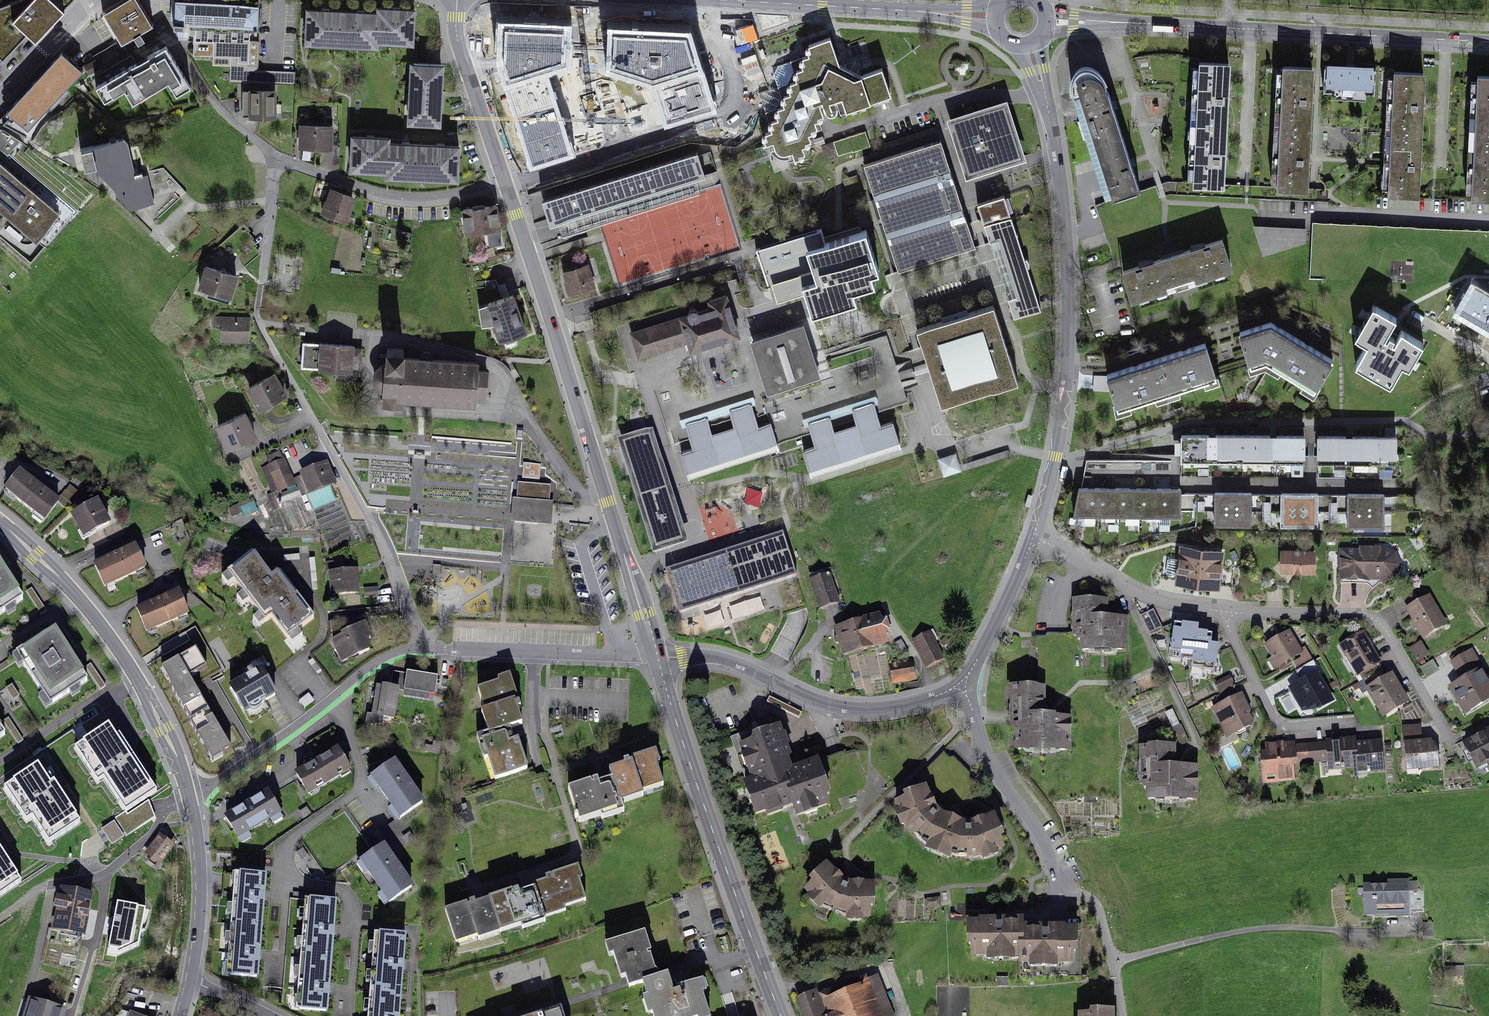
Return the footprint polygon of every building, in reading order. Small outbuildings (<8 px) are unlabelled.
[(0,6),(0,64),(28,34),(35,40),(72,0),(18,0),(0,6)] [(103,12),(120,42),(151,25),(138,0),(125,0),(103,12)] [(174,26),(179,26),(179,35),(195,35),(194,56),(215,56),(214,65),(230,65),(230,83),(294,85),(294,70),(258,69),(259,42),(250,42),(251,30),(257,30),(258,0),(174,0),(174,26)] [(309,9),(306,44),(377,49),(377,41),(414,44),(416,11),(381,9),(381,14),(309,9)] [(499,17),(498,57),(545,68),(568,60),(569,21),(499,17)] [(607,63),(652,78),(689,27),(609,23),(607,63)] [(714,106),(689,27),(652,78),(666,122),(714,106)] [(778,66),(774,75),(784,105),(765,112),(772,131),(765,133),(765,134),(766,134),(767,137),(765,139),(764,140),(766,145),(769,144),(771,147),(774,146),(775,149),(785,154),(792,152),(795,159),(800,157),(799,155),(800,154),(802,153),(804,153),(802,146),(805,145),(806,143),(806,142),(807,140),(808,140),(810,140),(814,138),(812,131),(812,130),(812,129),(814,127),(816,127),(817,127),(818,131),(822,129),(818,118),(819,115),(822,114),(822,115),(823,115),(819,104),(823,103),(825,111),(827,112),(829,113),(831,114),(833,114),(835,112),(836,111),(837,109),(837,106),(834,99),(836,98),(841,112),(844,113),(852,110),(852,109),(854,109),(855,108),(856,107),(857,106),(891,95),(882,68),(854,78),(852,71),(840,65),(839,65),(830,37),(809,44),(809,46),(810,45),(810,48),(809,51),(808,51),(809,55),(790,61),(790,62),(778,66)] [(70,47),(21,103),(34,114),(65,78),(73,84),(90,65),(70,47)] [(166,47),(94,87),(103,103),(126,90),(133,103),(170,82),(177,95),(189,88),(166,47)] [(498,57),(516,115),(556,102),(545,68),(498,57)] [(1279,63),(1280,132),(1314,132),(1313,63),(1279,63)] [(410,123),(442,125),(445,66),(414,64),(410,123)] [(1201,64),(1197,125),(1228,127),(1229,94),(1231,66),(1201,64)] [(1374,65),(1323,65),(1323,92),(1374,92),(1374,65)] [(1095,134),(1126,124),(1116,95),(1108,74),(1101,69),(1094,67),(1089,66),(1083,68),(1077,71),(1074,74),(1073,80),(1074,94),(1077,104),(1084,101),(1095,134)] [(748,73),(750,83),(761,82),(760,71),(748,73)] [(1395,71),(1393,138),(1420,137),(1422,72),(1395,71)] [(1473,138),(1488,138),(1488,76),(1475,76),(1473,138)] [(250,92),(250,117),(277,118),(277,92),(250,92)] [(571,151),(556,102),(516,115),(531,163),(571,151)] [(1007,103),(947,122),(967,182),(1027,162),(1007,103)] [(1095,134),(1117,198),(1149,187),(1126,124),(1095,134)] [(1226,153),(1228,127),(1197,125),(1193,184),(1224,186),(1226,153)] [(339,127),(310,127),(310,149),(339,149),(339,127)] [(9,156),(21,142),(0,128),(0,148),(9,156)] [(823,141),(829,158),(871,144),(866,128),(823,141)] [(1314,132),(1280,132),(1279,192),(1313,193),(1314,132)] [(390,136),(352,135),(351,170),(387,171),(386,177),(458,179),(459,145),(389,143),(390,136)] [(121,136),(76,150),(78,167),(95,167),(129,204),(139,203),(148,191),(121,136)] [(1418,193),(1420,137),(1393,138),(1391,192),(1418,193)] [(1473,138),(1472,194),(1488,195),(1488,138),(1473,138)] [(860,165),(898,273),(965,251),(976,248),(949,173),(938,140),(913,147),(860,165)] [(547,201),(553,225),(626,203),(707,179),(700,156),(587,189),(547,201)] [(0,162),(0,207),(36,238),(59,213),(0,162)] [(336,190),(328,213),(353,222),(361,198),(336,190)] [(983,225),(1012,216),(1005,194),(976,203),(983,225)] [(497,207),(464,211),(467,234),(500,231),(497,207)] [(1008,302),(1014,321),(1042,313),(1012,216),(983,225),(989,245),(998,273),(1008,302)] [(1304,230),(1257,227),(1264,255),(1304,242),(1304,230)] [(821,229),(755,250),(769,291),(803,279),(806,288),(816,316),(890,296),(869,230),(834,240),(826,242),(821,229)] [(1226,237),(1124,270),(1134,300),(1235,268),(1226,237)] [(204,265),(194,289),(228,304),(239,280),(204,265)] [(592,267),(570,274),(576,295),(598,288),(592,267)] [(1460,309),(1488,326),(1488,294),(1475,285),(1460,309)] [(728,300),(726,295),(709,300),(712,308),(699,312),(697,310),(696,309),(694,308),(692,308),(690,309),(689,311),(688,313),(688,315),(631,333),(639,357),(688,341),(690,346),(691,350),(739,335),(728,300)] [(520,297),(482,307),(488,325),(498,322),(504,341),(530,334),(520,297)] [(956,317),(917,330),(930,372),(941,406),(1018,382),(993,305),(956,317)] [(1397,320),(1378,307),(1358,338),(1370,346),(1357,365),(1389,386),(1402,365),(1408,368),(1423,345),(1406,334),(1396,348),(1384,340),(1397,320)] [(250,315),(215,315),(216,341),(251,340),(250,315)] [(1272,359),(1322,390),(1338,364),(1271,324),(1239,334),(1249,365),(1272,359)] [(802,325),(752,341),(764,378),(768,391),(819,375),(802,325)] [(364,346),(301,342),(300,368),(316,370),(316,373),(335,374),(335,382),(352,382),(353,364),(363,365),(364,346)] [(1205,342),(1108,376),(1121,411),(1217,377),(1205,342)] [(477,371),(477,363),(401,359),(402,350),(381,349),(379,398),(380,398),(380,408),(402,410),(402,404),(474,408),(475,399),(486,399),(488,372),(477,371)] [(244,383),(259,409),(284,395),(269,369),(244,383)] [(816,446),(803,450),(811,474),(838,465),(900,445),(893,422),(881,425),(873,403),(863,406),(853,410),(857,422),(834,430),(829,417),(820,420),(808,424),(816,446)] [(689,475),(778,447),(774,434),(771,423),(758,427),(751,404),(741,407),(730,410),(734,424),(711,431),(707,418),(695,421),(686,424),(693,448),(681,452),(689,475)] [(242,411),(215,427),(230,452),(257,437),(242,411)] [(656,427),(624,438),(627,447),(665,556),(697,546),(656,427)] [(1180,433),(1181,459),(1305,458),(1305,432),(1180,433)] [(1398,434),(1320,435),(1320,462),(1398,461),(1398,434)] [(286,440),(270,447),(298,514),(315,507),(286,440)] [(937,454),(943,473),(962,467),(955,448),(937,454)] [(329,463),(308,473),(319,498),(340,489),(329,463)] [(66,498),(25,464),(10,483),(51,516),(66,498)] [(512,497),(510,521),(551,524),(552,500),(556,501),(556,489),(550,488),(551,484),(517,481),(516,497),(512,497)] [(1118,515),(1136,515),(1136,489),(1118,490),(1118,515)] [(1156,514),(1155,489),(1136,489),(1136,515),(1156,514)] [(1156,514),(1184,514),(1184,489),(1155,489),(1156,514)] [(1077,515),(1099,515),(1099,490),(1076,490),(1077,515)] [(1118,515),(1118,490),(1099,490),(1099,515),(1111,515),(1118,515)] [(101,492),(80,505),(92,525),(113,511),(101,492)] [(1255,494),(1221,493),(1220,509),(1255,510),(1255,494)] [(1321,494),(1286,493),(1286,510),(1321,510),(1321,494)] [(1386,494),(1351,494),(1351,510),(1386,511),(1386,494)] [(1255,528),(1255,510),(1220,509),(1220,527),(1255,528)] [(1321,528),(1321,510),(1286,510),(1286,528),(1321,528)] [(1385,529),(1386,511),(1351,510),(1350,528),(1385,529)] [(707,559),(667,573),(680,612),(797,574),(784,535),(707,559)] [(1189,546),(1185,581),(1228,586),(1232,551),(1189,546)] [(148,571),(138,550),(99,568),(108,589),(148,571)] [(1399,552),(1348,551),(1347,582),(1398,582),(1399,552)] [(1323,553),(1287,553),(1287,573),(1323,573),(1323,553)] [(1176,569),(1177,555),(1168,554),(1166,569),(1176,569)] [(269,612),(268,580),(263,574),(248,557),(224,578),(260,621),(269,612)] [(21,593),(0,559),(0,606),(21,593)] [(440,581),(441,565),(433,565),(432,581),(440,581)] [(816,580),(813,581),(822,607),(836,602),(832,592),(835,591),(830,575),(829,576),(828,574),(827,574),(825,570),(814,573),(816,580)] [(269,612),(286,630),(311,609),(278,573),(268,580),(269,612)] [(361,575),(336,576),(337,594),(362,594),(361,575)] [(187,621),(178,598),(140,614),(149,636),(187,621)] [(1411,612),(1427,641),(1449,628),(1434,600),(1411,612)] [(1104,608),(1077,609),(1077,651),(1131,651),(1130,622),(1104,622),(1104,608)] [(860,635),(864,649),(886,643),(883,634),(888,632),(885,621),(880,623),(878,616),(852,623),(856,636),(860,635)] [(1176,622),(1171,659),(1179,660),(1180,651),(1194,653),(1197,629),(1197,624),(1176,622)] [(852,623),(836,628),(838,637),(834,637),(836,643),(839,643),(843,655),(864,649),(860,635),(856,636),(852,623)] [(367,625),(336,642),(348,663),(379,646),(367,625)] [(55,626),(19,649),(50,697),(86,674),(55,626)] [(1197,629),(1194,653),(1191,672),(1201,673),(1202,667),(1214,669),(1218,643),(1210,642),(1212,631),(1197,629)] [(1294,632),(1270,648),(1283,669),(1308,653),(1294,632)] [(929,634),(915,641),(928,665),(941,659),(929,634)] [(1368,638),(1346,651),(1366,684),(1388,672),(1368,638)] [(1420,638),(1410,644),(1418,657),(1428,651),(1420,638)] [(202,639),(159,662),(211,755),(238,739),(205,681),(221,672),(202,639)] [(908,652),(901,640),(895,644),(902,656),(908,652)] [(949,651),(955,645),(952,641),(945,648),(949,651)] [(260,653),(233,676),(251,697),(279,674),(260,653)] [(892,666),(894,679),(913,676),(911,663),(892,666)] [(1454,687),(1470,718),(1488,708),(1488,675),(1486,670),(1454,687)] [(408,672),(404,690),(434,696),(437,677),(408,672)] [(1407,705),(1388,672),(1366,685),(1385,718),(1407,705)] [(1220,692),(1234,685),(1229,673),(1215,680),(1220,692)] [(1320,675),(1296,692),(1310,713),(1335,696),(1320,675)] [(480,689),(494,732),(522,723),(507,680),(480,689)] [(1047,684),(1009,685),(1011,727),(1017,727),(1018,751),(1072,751),(1072,713),(1048,713),(1047,684)] [(398,690),(377,687),(373,716),(394,719),(398,690)] [(1287,712),(1298,706),(1289,692),(1279,698),(1287,712)] [(1247,697),(1218,706),(1229,739),(1258,729),(1247,697)] [(117,734),(108,721),(84,737),(85,738),(76,744),(98,776),(104,772),(126,806),(155,787),(119,732),(117,734)] [(512,728),(485,737),(499,778),(526,769),(512,728)] [(752,775),(754,780),(745,783),(748,791),(751,792),(754,801),(752,801),(756,813),(765,810),(767,815),(794,805),(797,814),(805,812),(804,810),(815,806),(815,808),(827,804),(824,794),(829,793),(823,778),(821,778),(819,772),(820,769),(818,761),(807,765),(791,771),(787,758),(789,757),(779,728),(740,742),(752,775)] [(1481,771),(1488,767),(1488,730),(1465,743),(1481,771)] [(1366,740),(1327,741),(1327,773),(1366,772),(1366,740)] [(1366,740),(1366,772),(1392,772),(1391,740),(1366,740)] [(1441,740),(1409,741),(1411,775),(1442,774),(1441,740)] [(1264,748),(1264,782),(1311,782),(1311,748),(1264,748)] [(338,751),(298,778),(310,795),(350,769),(338,751)] [(1180,755),(1152,754),(1152,802),(1207,801),(1206,772),(1180,771),(1180,755)] [(610,770),(619,798),(661,784),(654,762),(653,757),(610,770)] [(50,780),(38,761),(15,776),(16,777),(6,783),(27,814),(32,810),(49,836),(79,817),(54,778),(50,780)] [(397,765),(374,781),(401,821),(425,805),(397,765)] [(611,777),(566,791),(575,820),(620,806),(611,777)] [(908,800),(897,804),(900,811),(903,813),(906,819),(905,822),(906,825),(909,828),(912,826),(916,830),(913,833),(924,843),(930,846),(933,844),(942,848),(955,820),(948,817),(940,814),(934,809),(935,808),(930,799),(929,799),(924,789),(906,796),(908,800)] [(226,819),(238,841),(281,816),(269,795),(226,819)] [(965,824),(955,820),(942,848),(951,852),(952,855),(955,856),(970,856),(970,853),(976,853),(976,856),(980,856),(983,855),(984,852),(992,849),(994,850),(1002,847),(997,837),(1001,835),(994,817),(983,822),(982,820),(972,824),(972,825),(965,824)] [(160,833),(146,852),(160,862),(173,843),(160,833)] [(20,877),(0,847),(0,890),(20,877)] [(389,847),(363,863),(388,903),(413,888),(389,847)] [(834,874),(826,866),(812,880),(815,883),(807,891),(813,896),(816,896),(821,901),(821,905),(823,907),(827,909),(829,906),(834,908),(833,911),(836,912),(838,909),(843,911),(842,914),(846,916),(849,916),(851,914),(858,914),(861,916),(869,916),(869,905),(873,905),(873,885),(861,885),(861,883),(850,883),(850,884),(843,881),(843,880),(836,873),(834,874)] [(580,870),(536,884),(547,918),(591,904),(580,870)] [(229,925),(265,928),(269,879),(234,875),(229,925)] [(1413,881),(1373,883),(1374,914),(1414,912),(1413,881)] [(493,897),(504,931),(547,918),(536,884),(493,897)] [(61,886),(54,926),(84,932),(92,892),(61,886)] [(493,897),(447,911),(457,946),(504,931),(493,897)] [(302,954),(335,957),(339,903),(306,900),(302,954)] [(118,901),(109,951),(117,952),(138,940),(144,906),(118,901)] [(973,944),(973,955),(990,955),(992,952),(1010,953),(1012,955),(1020,955),(1021,929),(1021,922),(1004,922),(1004,917),(993,917),(994,922),(981,922),(982,924),(969,924),(969,944),(973,944)] [(1032,929),(1021,929),(1020,955),(1020,962),(1032,962),(1034,960),(1052,959),(1055,962),(1071,962),(1071,951),(1075,951),(1075,931),(1063,931),(1063,929),(1051,929),(1051,924),(1040,924),(1040,929),(1037,929),(1034,926),(1032,929)] [(225,977),(260,980),(265,928),(229,925),(225,977)] [(648,929),(606,941),(612,962),(618,961),(624,979),(632,977),(633,983),(636,991),(648,987),(664,983),(661,974),(648,929)] [(406,933),(373,931),(369,987),(402,989),(406,933)] [(298,1009),(330,1012),(335,957),(302,954),(298,1009)] [(657,1015),(719,1015),(709,985),(686,992),(682,977),(664,983),(648,987),(657,1015)] [(879,978),(868,983),(830,998),(816,994),(816,993),(812,995),(811,992),(798,997),(805,1015),(820,1015),(894,1015),(879,978)] [(369,987),(366,1015),(400,1015),(402,989),(369,987)] [(968,989),(937,989),(937,1015),(968,1015),(968,989)] [(29,997),(23,1015),(62,1015),(65,1008),(29,997)]
